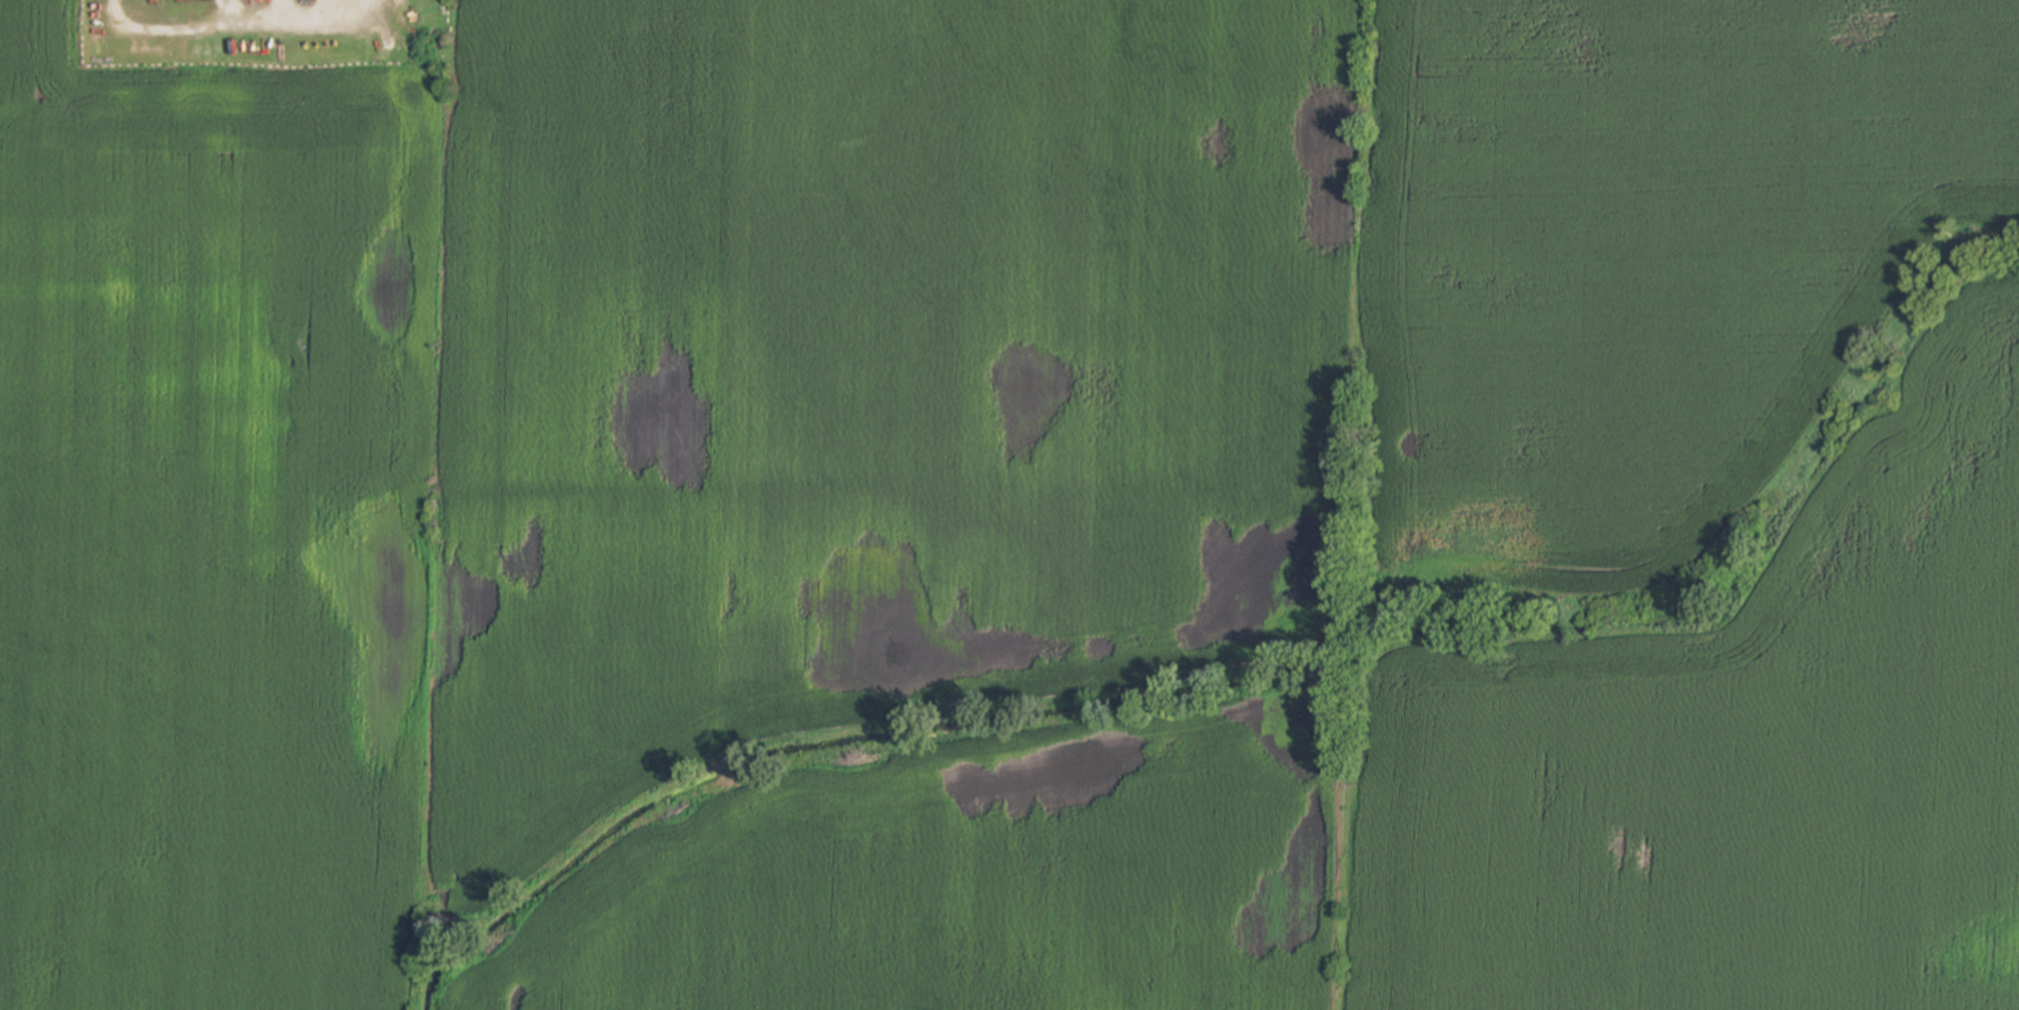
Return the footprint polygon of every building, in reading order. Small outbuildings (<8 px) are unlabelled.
[(221,51),(221,41),(206,41),(206,51),(221,51)]
